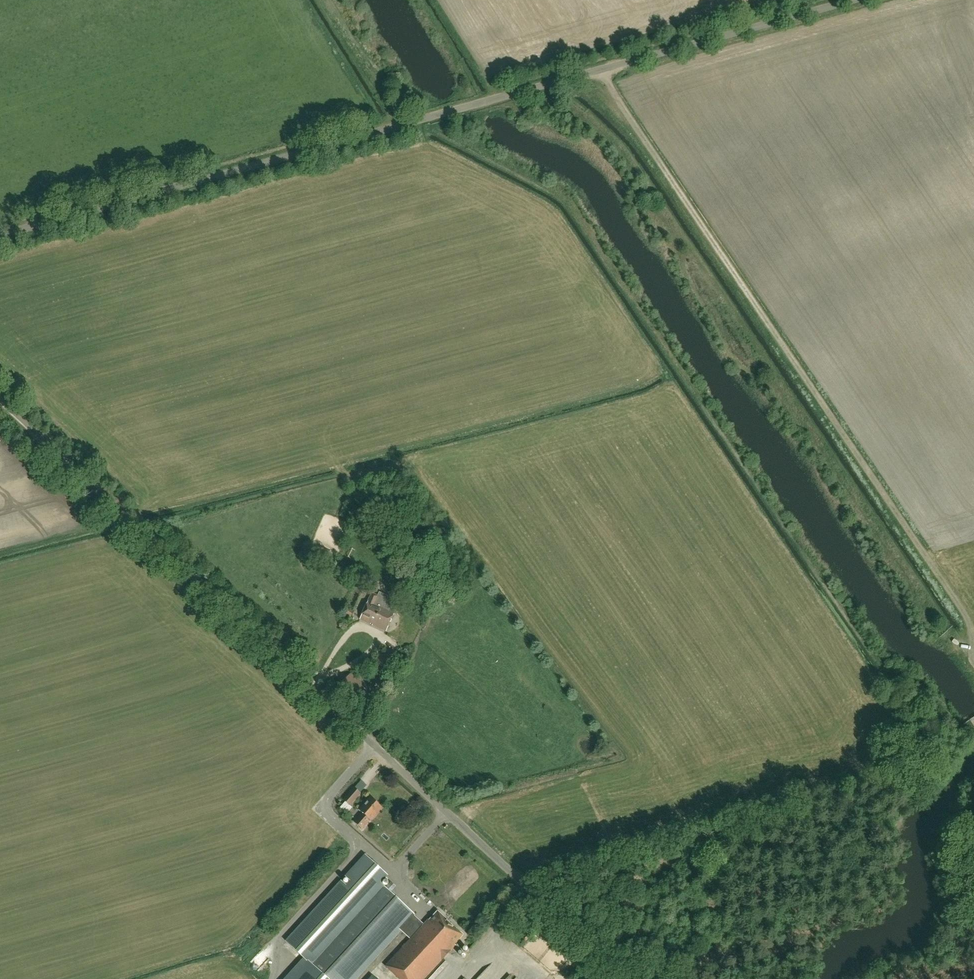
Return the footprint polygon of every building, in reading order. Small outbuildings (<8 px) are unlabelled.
[(386,631),(395,612),(376,603),(379,596),(372,593),(360,619),(371,624),(371,623),(373,624),(373,625),(386,631)] [(350,805),(360,793),(354,788),(344,800),(350,805)] [(370,820),(382,807),(371,798),(360,811),(363,814),(356,823),(362,828),(369,819),(370,820)] [(380,882),(381,880),(381,878),(381,876),(381,874),(380,872),(379,870),(378,868),(377,866),(375,865),(374,864),(371,863),(370,862),(369,862),(367,862),(366,862),(364,862),(362,862),(360,863),(359,863),(346,877),(350,881),(347,885),(342,881),(286,941),(304,958),(284,978),(356,978),(401,930),(410,939),(385,966),(399,978),(424,978),(456,945),(455,944),(463,935),(438,911),(429,920),(428,919),(423,924),(414,916),(415,915),(380,882)] [(391,881),(385,887),(391,892),(396,886),(391,881)] [(263,970),(267,966),(257,958),(253,962),(263,970)]
